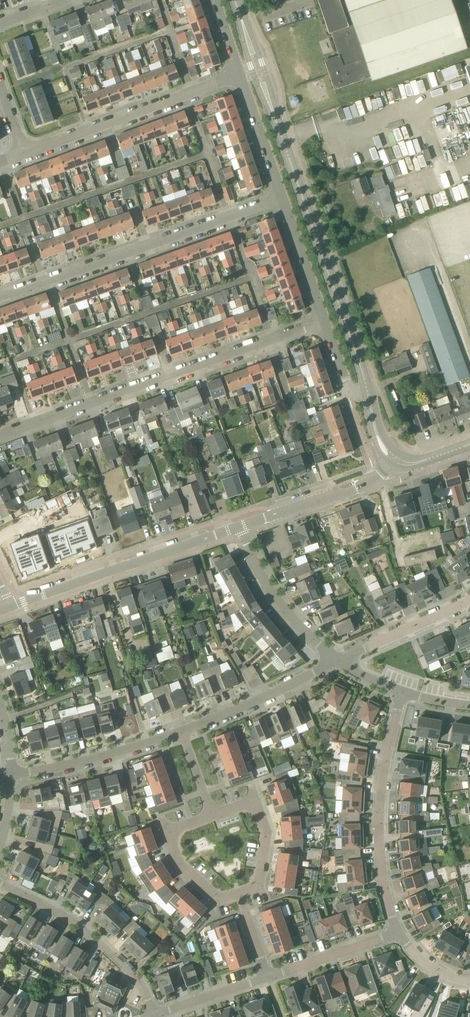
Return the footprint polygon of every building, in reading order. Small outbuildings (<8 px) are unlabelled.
[(111,0),(98,5),(106,27),(112,24),(109,17),(116,14),(111,0)] [(137,0),(122,0),(126,11),(127,10),(128,13),(122,15),(126,26),(132,24),(129,16),(141,11),(137,0)] [(157,2),(152,4),(151,1),(152,1),(151,0),(137,0),(141,11),(142,13),(153,9),(155,16),(161,14),(157,2)] [(198,0),(184,0),(182,1),(174,3),(176,9),(177,10),(169,13),(171,18),(200,7),(198,0)] [(329,34),(331,34),(339,56),(324,61),(334,90),(370,78),(372,82),(467,49),(451,0),(317,0),(329,34)] [(86,10),(86,11),(91,24),(91,23),(92,26),(87,28),(93,44),(98,41),(94,31),(106,27),(98,5),(86,10)] [(188,17),(190,24),(204,19),(200,7),(171,18),(172,22),(180,19),(180,20),(188,17)] [(76,14),(63,18),(71,41),(84,37),(87,46),(93,44),(87,28),(81,30),(80,28),(81,27),(76,14)] [(122,15),(116,17),(122,32),(128,30),(126,26),(122,15)] [(162,17),(155,20),(158,28),(165,26),(162,17)] [(59,46),(71,41),(63,18),(50,23),(53,31),(48,33),(55,53),(60,51),(59,46)] [(204,19),(190,24),(192,31),(177,36),(178,41),(208,30),(204,19)] [(212,42),(208,30),(178,41),(180,45),(195,40),(198,47),(212,42)] [(27,47),(23,38),(6,44),(9,53),(27,47)] [(159,39),(153,41),(158,53),(162,52),(163,51),(159,39)] [(185,59),(186,63),(194,61),(202,58),(216,53),(212,42),(198,47),(200,53),(185,59)] [(15,61),(30,56),(27,47),(9,53),(10,57),(13,56),(15,61)] [(137,70),(134,62),(131,52),(125,54),(128,64),(130,63),(133,71),(137,70)] [(165,60),(162,52),(158,53),(157,53),(160,61),(162,69),(163,69),(168,83),(179,79),(174,65),(167,67),(164,60),(165,60)] [(216,53),(202,58),(203,63),(206,70),(209,69),(211,74),(216,72),(214,67),(220,65),(216,53)] [(15,71),(33,65),(30,56),(15,61),(16,65),(14,66),(15,71)] [(191,78),(198,76),(199,76),(199,75),(196,65),(194,61),(186,63),(191,78)] [(33,65),(15,71),(18,79),(36,73),(33,65)] [(72,79),(80,76),(81,75),(78,68),(69,71),(72,79)] [(111,70),(114,78),(117,86),(122,100),(134,96),(128,81),(122,84),(119,76),(119,77),(116,69),(111,70)] [(157,87),(168,83),(163,69),(162,69),(152,73),(157,87)] [(152,73),(140,77),(145,92),(157,87),(152,73)] [(134,96),(145,92),(140,77),(128,81),(134,96)] [(407,95),(419,91),(416,80),(404,84),(407,95)] [(26,102),(44,95),(41,86),(23,93),(26,102)] [(117,86),(105,90),(110,104),(122,100),(117,86)] [(105,90),(94,94),(99,109),(110,104),(105,90)] [(88,113),(99,109),(94,94),(82,98),(88,113)] [(32,109),(47,104),(44,95),(26,102),(28,106),(30,105),(32,109)] [(220,112),(235,107),(231,96),(216,101),(220,112)] [(211,111),(216,109),(213,101),(207,103),(211,111)] [(32,119),(50,112),(47,104),(32,109),(33,114),(31,115),(32,119)] [(235,107),(220,112),(216,114),(219,125),(239,119),(235,107)] [(36,128),(53,122),(50,112),(32,119),(36,128)] [(173,116),(178,131),(190,127),(184,112),(173,116)] [(161,121),(167,135),(178,131),(173,116),(161,121)] [(239,119),(219,125),(220,126),(224,124),(228,135),(243,130),(239,119)] [(167,135),(161,121),(150,125),(155,139),(167,135)] [(210,133),(209,129),(207,125),(207,123),(201,125),(203,131),(205,137),(211,135),(210,133)] [(139,129),(144,143),(155,139),(150,125),(139,129)] [(139,129),(127,133),(133,147),(135,155),(138,163),(142,173),(148,171),(139,145),(144,143),(139,129)] [(243,130),(228,135),(232,147),(247,142),(243,130)] [(121,151),(133,147),(127,133),(116,137),(121,151)] [(178,148),(181,157),(187,155),(184,146),(181,138),(176,140),(179,148),(178,148)] [(98,160),(110,156),(105,141),(93,145),(98,160)] [(232,147),(236,158),(250,153),(247,142),(232,147)] [(87,164),(98,160),(93,145),(82,150),(87,164)] [(76,168),(87,164),(82,150),(71,154),(76,168)] [(250,153),(236,158),(240,170),(254,165),(250,153)] [(64,172),(76,168),(71,154),(59,158),(64,172)] [(410,173),(421,168),(417,155),(405,160),(410,173)] [(59,158),(48,162),(53,176),(64,172),(59,158)] [(56,184),(53,176),(48,162),(36,166),(41,181),(47,179),(50,186),(51,186),(54,193),(59,192),(56,184)] [(258,176),(254,165),(240,170),(244,181),(258,176)] [(25,170),(30,185),(35,183),(41,181),(36,166),(25,170)] [(126,166),(120,168),(124,179),(130,177),(126,166)] [(101,167),(97,169),(103,186),(107,185),(104,175),(101,167)] [(124,179),(120,168),(115,170),(118,181),(124,179)] [(226,179),(224,175),(223,170),(222,169),(217,171),(219,177),(221,183),(226,181),(226,180),(226,179)] [(32,202),(31,202),(34,211),(39,209),(36,200),(33,192),(30,185),(25,170),(14,174),(19,189),(24,187),(27,194),(29,194),(32,202)] [(387,185),(385,186),(381,174),(373,176),(373,177),(366,180),(365,178),(351,183),(356,200),(371,195),(376,211),(381,209),(384,217),(395,213),(388,193),(390,192),(387,185)] [(203,183),(201,184),(198,176),(194,178),(196,186),(199,193),(204,208),(216,204),(211,189),(205,191),(203,183)] [(240,190),(246,188),(248,193),(262,188),(258,176),(244,181),(237,183),(240,190)] [(136,196),(132,185),(127,187),(131,198),(136,196)] [(226,203),(233,200),(234,200),(229,186),(222,188),(224,194),(223,194),(226,203)] [(125,200),(131,198),(127,187),(121,189),(125,200)] [(33,192),(36,200),(39,209),(45,207),(42,198),(41,198),(38,191),(33,192)] [(193,212),(204,208),(199,193),(188,197),(193,212)] [(181,215),(193,212),(188,197),(176,201),(181,215)] [(6,200),(12,219),(18,216),(12,198),(6,200)] [(89,210),(92,218),(96,216),(94,208),(95,208),(92,199),(86,201),(89,210)] [(121,207),(119,208),(116,200),(112,202),(123,232),(134,227),(129,213),(124,215),(121,207)] [(413,215),(418,214),(415,200),(403,203),(405,212),(412,211),(413,215)] [(170,219),(181,215),(176,201),(165,205),(170,219)] [(109,212),(112,219),(106,221),(111,236),(123,232),(112,202),(108,203),(110,211),(109,212)] [(159,223),(170,219),(165,205),(154,209),(159,223)] [(147,227),(159,223),(154,209),(142,213),(147,227)] [(52,232),(51,232),(48,224),(45,215),(40,217),(46,234),(49,241),(54,256),(65,252),(60,237),(55,239),(52,232)] [(92,218),(95,225),(100,240),(111,236),(106,221),(100,223),(98,216),(96,216),(92,218)] [(42,235),(46,234),(40,217),(36,218),(39,227),(42,235)] [(63,228),(66,235),(60,237),(65,252),(77,248),(72,233),(69,226),(66,218),(62,219),(65,227),(63,228)] [(263,235),(277,230),(273,218),(258,223),(263,235)] [(33,232),(29,221),(23,223),(27,234),(33,232)] [(22,236),(27,234),(23,223),(18,224),(22,236)] [(373,224),(365,227),(368,234),(376,231),(373,224)] [(100,240),(95,225),(83,229),(88,244),(100,240)] [(77,248),(88,244),(83,229),(72,233),(77,248)] [(263,235),(265,242),(266,246),(281,241),(277,230),(263,235)] [(218,237),(223,252),(228,250),(235,248),(230,233),(218,237)] [(212,256),(223,252),(218,237),(207,241),(212,256)] [(43,260),(54,256),(49,241),(37,245),(43,260)] [(196,245),(201,260),(212,256),(207,241),(196,245)] [(281,241),(266,246),(268,251),(270,258),(285,253),(281,241)] [(257,244),(244,249),(245,253),(259,249),(257,244)] [(189,264),(201,260),(196,245),(184,249),(189,264)] [(15,253),(20,268),(31,264),(26,249),(15,253)] [(173,253),(178,268),(189,264),(184,249),(173,253)] [(259,249),(245,253),(247,258),(248,257),(260,253),(259,249)] [(15,253),(3,257),(8,272),(20,268),(15,253)] [(167,272),(178,268),(173,253),(161,257),(167,272)] [(274,269),(289,264),(285,253),(270,258),(274,269)] [(8,272),(3,257),(0,258),(0,275),(8,272)] [(155,276),(167,272),(161,257),(150,261),(155,276)] [(138,266),(143,280),(150,278),(153,285),(156,293),(161,291),(158,283),(155,276),(150,261),(138,266)] [(278,280),(293,275),(289,264),(274,269),(278,280)] [(460,381),(469,377),(469,375),(431,268),(407,276),(443,373),(456,369),(460,381)] [(127,270),(115,274),(121,288),(132,284),(127,270)] [(104,278),(109,292),(121,288),(115,274),(104,278)] [(180,275),(183,283),(185,288),(189,287),(187,282),(188,282),(185,274),(180,275)] [(266,297),(274,294),(282,292),(296,287),(293,275),(278,280),(280,287),(272,290),(265,292),(266,297)] [(98,296),(109,292),(104,278),(93,282),(98,296)] [(87,300),(98,296),(93,282),(82,286),(87,300)] [(75,304),(87,300),(82,286),(70,290),(75,304)] [(300,298),(296,287),(282,292),(286,303),(300,298)] [(81,319),(78,312),(75,304),(70,290),(59,294),(64,308),(69,306),(72,314),(74,313),(76,321),(81,319)] [(228,303),(226,296),(224,291),(220,292),(221,295),(214,297),(217,307),(220,315),(222,322),(227,337),(238,333),(233,318),(227,320),(225,313),(224,313),(221,305),(228,303)] [(39,312),(51,308),(46,294),(34,298),(39,312)] [(148,309),(153,307),(149,296),(144,298),(148,309)] [(249,313),(247,305),(244,297),(239,299),(245,314),(250,329),(262,324),(257,310),(249,313)] [(28,316),(39,312),(34,298),(23,302),(28,316)] [(142,311),(148,309),(144,298),(138,300),(142,311)] [(300,298),(286,303),(290,315),(304,310),(300,298)] [(250,329),(245,314),(239,299),(235,300),(238,308),(231,310),(234,318),(233,318),(238,333),(250,329)] [(17,320),(28,316),(23,302),(12,306),(17,320)] [(5,324),(17,320),(12,306),(0,310),(5,324)] [(265,310),(269,322),(277,319),(273,307),(265,310)] [(167,311),(157,314),(158,320),(169,317),(167,311)] [(211,326),(204,328),(199,313),(194,315),(197,322),(200,330),(205,344),(216,341),(211,326)] [(150,316),(154,328),(160,326),(156,315),(150,316)] [(200,330),(197,322),(194,315),(190,316),(193,324),(186,326),(186,328),(188,334),(193,348),(205,344),(200,330)] [(149,330),(154,328),(150,316),(145,318),(149,330)] [(175,332),(174,330),(172,322),(167,324),(170,332),(169,332),(172,340),(165,342),(170,357),(182,352),(177,338),(175,332)] [(216,341),(227,337),(222,322),(211,326),(216,341)] [(182,352),(193,348),(188,334),(177,338),(182,352)] [(122,351),(120,343),(117,335),(112,337),(115,345),(118,352),(123,367),(134,363),(129,348),(122,351)] [(140,344),(146,359),(157,355),(152,340),(140,344)] [(428,343),(419,347),(428,371),(437,367),(428,343)] [(134,363),(146,359),(140,344),(129,348),(134,363)] [(303,353),(307,365),(322,360),(318,348),(303,353)] [(62,363),(59,354),(57,349),(53,351),(55,357),(58,365),(61,373),(66,387),(77,383),(72,369),(67,370),(64,362),(62,363)] [(112,371),(123,367),(118,352),(107,356),(112,371)] [(100,375),(112,371),(107,356),(95,360),(100,375)] [(407,356),(393,361),(394,366),(397,375),(412,370),(407,356)] [(281,361),(284,372),(292,370),(289,358),(281,361)] [(43,395),(38,381),(35,373),(33,365),(31,360),(26,361),(28,367),(31,374),(29,374),(32,383),(26,385),(31,399),(43,395)] [(89,379),(100,375),(95,360),(84,364),(89,379)] [(326,371),(322,360),(307,365),(311,376),(326,371)] [(268,379),(275,376),(270,361),(258,366),(264,380),(266,388),(269,396),(272,405),(276,403),(273,394),(271,386),(270,386),(268,379)] [(252,384),(264,380),(258,366),(247,370),(252,384)] [(447,385),(460,381),(456,369),(443,373),(447,385)] [(241,388),(252,384),(247,370),(236,374),(241,388)] [(311,376),(315,387),(329,383),(326,371),(311,376)] [(54,391),(66,387),(61,373),(49,377),(54,391)] [(246,403),(244,396),(241,388),(236,374),(224,378),(229,392),(236,390),(238,397),(239,397),(242,405),(246,403)] [(304,379),(302,374),(287,379),(288,384),(304,379)] [(14,375),(0,380),(0,384),(5,383),(6,387),(0,389),(0,408),(1,412),(7,409),(6,405),(13,403),(9,392),(19,388),(14,375)] [(43,395),(54,391),(49,377),(38,381),(43,395)] [(212,400),(226,395),(220,379),(207,384),(212,400)] [(304,379),(288,384),(290,388),(305,383),(304,379)] [(329,383),(315,387),(319,399),(333,394),(329,383)] [(211,409),(206,396),(201,398),(196,388),(186,392),(193,411),(199,408),(201,414),(211,410),(210,409),(211,409)] [(193,411),(186,392),(175,396),(180,407),(174,409),(180,422),(190,418),(188,413),(193,411)] [(469,421),(469,404),(467,405),(466,402),(469,401),(467,395),(461,397),(468,414),(465,415),(468,422),(469,421)] [(162,396),(151,401),(156,416),(168,411),(173,425),(180,422),(174,409),(171,401),(165,404),(162,396)] [(436,399),(438,406),(449,403),(448,396),(436,399)] [(458,426),(468,422),(465,415),(468,414),(461,397),(457,399),(459,405),(461,404),(462,407),(452,410),(458,426)] [(228,400),(231,410),(237,408),(234,398),(228,400)] [(302,400),(293,403),(291,404),(294,414),(306,410),(302,400)] [(141,410),(135,412),(143,436),(147,445),(152,443),(144,420),(156,416),(151,401),(139,405),(141,410)] [(440,432),(457,426),(452,412),(451,412),(449,405),(433,411),(440,432)] [(327,422),(341,417),(337,406),(323,410),(327,422)] [(210,409),(211,410),(213,417),(219,415),(216,407),(211,409),(210,409)] [(138,438),(143,436),(135,412),(129,414),(127,409),(116,413),(121,428),(133,424),(138,438)] [(306,410),(294,414),(298,424),(309,420),(306,410)] [(109,432),(114,430),(118,441),(125,439),(121,428),(116,413),(104,417),(109,432)] [(427,428),(424,419),(422,413),(412,417),(418,432),(427,428)] [(261,414),(253,417),(255,423),(264,420),(261,414)] [(341,417),(327,422),(331,433),(345,428),(341,417)] [(92,421),(81,426),(88,448),(100,444),(106,462),(112,460),(108,449),(104,437),(98,440),(97,436),(98,436),(92,421)] [(83,450),(88,448),(81,426),(69,430),(74,445),(80,443),(83,450)] [(345,428),(331,433),(334,445),(349,440),(345,428)] [(204,448),(210,446),(213,456),(228,450),(220,432),(201,440),(204,448)] [(46,438),(51,453),(63,449),(57,434),(46,438)] [(110,435),(104,437),(108,449),(114,447),(110,435)] [(39,457),(51,453),(46,438),(34,442),(39,457)] [(283,447),(286,454),(293,475),(299,474),(301,475),(304,474),(304,472),(305,471),(303,464),(308,462),(300,440),(283,446),(283,447)] [(334,445),(338,457),(353,452),(349,440),(334,445)] [(265,451),(264,451),(270,463),(274,474),(279,472),(281,480),(293,475),(286,454),(283,447),(272,451),(269,443),(263,445),(265,451)] [(26,458),(32,456),(28,444),(22,447),(26,458)] [(75,448),(69,450),(73,461),(79,459),(75,448)] [(73,461),(69,450),(63,452),(71,475),(77,473),(73,461)] [(324,462),(320,452),(320,450),(312,453),(316,464),(324,462)] [(261,466),(270,463),(264,451),(257,453),(258,459),(252,461),(255,469),(248,471),(254,489),(267,485),(263,475),(264,475),(261,466)] [(148,454),(131,462),(135,470),(150,463),(148,454)] [(41,460),(35,462),(40,477),(46,475),(41,460)] [(243,493),(238,481),(242,479),(236,462),(230,464),(233,472),(221,476),(228,498),(243,493)] [(9,471),(7,465),(0,467),(0,475),(9,471)] [(461,484),(456,468),(443,472),(447,488),(451,487),(456,507),(463,505),(458,485),(461,484)] [(4,478),(7,483),(21,477),(19,472),(18,471),(4,478)] [(169,474),(167,474),(171,488),(179,485),(173,472),(172,472),(169,474)] [(201,490),(207,488),(201,472),(188,477),(191,485),(183,488),(194,518),(209,513),(201,490)] [(23,482),(21,477),(7,483),(9,489),(23,482)] [(435,483),(420,487),(425,507),(440,503),(440,502),(446,501),(441,483),(435,485),(435,483)] [(80,485),(69,491),(79,521),(91,517),(89,512),(80,485)] [(146,506),(143,499),(139,486),(129,490),(136,510),(146,506)] [(6,489),(0,492),(0,506),(18,497),(15,491),(8,494),(6,489)] [(171,520),(171,519),(184,515),(176,492),(170,495),(172,500),(165,502),(171,520)] [(152,504),(164,498),(163,494),(150,499),(152,504)] [(400,495),(400,496),(394,498),(397,507),(391,509),(393,517),(399,515),(400,517),(403,517),(403,520),(413,517),(412,514),(415,513),(410,494),(404,496),(403,494),(400,495)] [(0,506),(0,514),(2,519),(17,512),(14,507),(21,503),(18,497),(0,506)] [(26,504),(29,510),(40,505),(38,500),(37,499),(26,504)] [(165,502),(152,507),(157,522),(165,520),(167,525),(173,523),(171,519),(171,520),(165,502)] [(361,537),(378,531),(378,530),(374,518),(365,521),(360,505),(350,509),(361,537)] [(139,529),(133,513),(132,508),(125,510),(118,513),(120,519),(125,534),(139,529)] [(96,509),(89,512),(91,517),(97,537),(112,532),(104,509),(97,512),(96,509)] [(350,541),(361,537),(350,509),(339,513),(344,526),(341,526),(347,543),(338,547),(342,559),(355,554),(350,541)] [(88,521),(46,535),(54,558),(59,556),(61,560),(78,554),(77,550),(81,549),(82,553),(92,550),(90,546),(96,544),(88,521)] [(303,548),(318,542),(311,523),(296,529),(299,536),(297,537),(296,535),(289,537),(293,550),(303,546),(303,548)] [(463,529),(454,531),(456,538),(464,536),(463,529)] [(442,542),(454,539),(452,530),(440,534),(442,542)] [(15,550),(12,551),(20,575),(25,573),(27,577),(44,570),(43,567),(49,565),(39,538),(34,540),(33,536),(12,543),(15,550)] [(469,562),(469,550),(468,547),(462,552),(465,556),(457,563),(467,577),(469,575),(469,562)] [(382,548),(368,554),(370,559),(384,554),(382,548)] [(403,558),(405,567),(437,560),(434,550),(403,558)] [(272,568),(280,565),(276,554),(268,557),(272,568)] [(212,560),(219,573),(235,564),(230,555),(220,560),(220,558),(220,557),(212,559),(212,560)] [(334,562),(338,572),(348,568),(344,558),(334,562)] [(196,575),(194,567),(192,560),(168,567),(175,589),(186,586),(184,579),(196,575)] [(286,581),(297,577),(309,572),(311,571),(308,562),(283,572),(286,581)] [(458,584),(467,577),(457,563),(447,569),(458,584)] [(235,565),(235,564),(219,573),(220,573),(225,582),(240,574),(235,565)] [(436,568),(430,571),(435,582),(441,580),(436,568)] [(439,591),(435,582),(430,571),(424,574),(426,579),(416,583),(424,600),(434,595),(433,594),(439,591)] [(316,588),(309,572),(297,577),(300,583),(296,584),(300,595),(316,588)] [(245,584),(240,574),(225,582),(230,592),(245,584)] [(172,598),(169,586),(163,588),(160,578),(150,581),(158,607),(168,603),(167,600),(172,598)] [(148,610),(158,607),(150,581),(139,585),(143,595),(137,597),(141,609),(147,607),(148,610)] [(424,600),(416,583),(406,587),(404,583),(398,585),(403,597),(409,594),(413,604),(424,600)] [(250,593),(245,584),(230,592),(235,601),(250,593)] [(398,599),(403,597),(398,585),(392,588),(394,593),(384,597),(392,614),(402,609),(398,599)] [(322,586),(316,588),(300,595),(304,605),(317,600),(320,605),(332,601),(329,594),(326,596),(322,586)] [(122,607),(124,616),(138,611),(130,588),(117,593),(122,607)] [(392,614),(384,597),(380,588),(371,593),(372,597),(366,599),(371,611),(377,608),(381,618),(392,614)] [(255,602),(250,593),(235,601),(240,610),(255,602)] [(98,614),(106,612),(102,598),(88,602),(92,616),(95,628),(96,627),(97,632),(103,630),(98,614)] [(338,617),(338,616),(332,601),(320,605),(322,611),(318,613),(323,624),(335,618),(338,617)] [(95,628),(92,616),(88,602),(75,606),(64,609),(69,624),(78,652),(93,647),(91,639),(93,639),(94,641),(99,640),(95,628)] [(248,622),(261,611),(256,602),(255,602),(240,610),(234,614),(243,626),(248,622)] [(354,631),(354,630),(360,627),(353,610),(347,613),(338,616),(338,617),(335,618),(337,624),(333,626),(338,636),(347,633),(348,635),(347,635),(348,636),(355,632),(354,631)] [(248,622),(255,630),(268,619),(261,611),(248,622)] [(60,635),(65,633),(61,622),(56,624),(53,615),(41,619),(46,635),(50,643),(61,639),(60,635)] [(35,639),(46,635),(41,619),(29,624),(32,632),(27,634),(31,645),(37,644),(35,639)] [(111,619),(104,621),(109,637),(116,635),(111,619)] [(140,619),(132,621),(129,622),(134,639),(146,635),(140,619)] [(275,627),(268,619),(255,630),(262,638),(275,627)] [(203,623),(195,626),(199,636),(207,633),(203,623)] [(275,627),(262,638),(269,646),(282,635),(275,627)] [(451,644),(456,655),(462,653),(461,650),(469,646),(469,643),(463,627),(457,630),(455,631),(452,632),(456,641),(451,644)] [(192,628),(183,631),(187,640),(195,636),(192,628)] [(289,643),(282,635),(269,646),(276,654),(275,655),(276,655),(289,643)] [(436,639),(430,642),(438,660),(449,656),(450,658),(456,655),(451,644),(445,646),(441,637),(438,638),(436,639)] [(19,660),(11,638),(0,642),(0,650),(0,651),(0,652),(2,657),(3,657),(5,665),(16,661),(18,667),(32,661),(30,655),(19,660)] [(438,660),(430,642),(424,644),(421,645),(419,646),(423,656),(418,659),(423,670),(429,668),(428,665),(438,660)] [(289,643),(276,655),(284,665),(292,662),(291,661),(289,658),(296,652),(289,643)] [(163,652),(156,655),(159,663),(174,657),(170,646),(162,649),(163,652)] [(92,661),(101,658),(98,649),(89,652),(92,661)] [(146,668),(156,663),(153,656),(142,661),(146,668)] [(41,660),(35,662),(37,670),(44,667),(41,660)] [(17,698),(31,693),(23,672),(35,667),(32,661),(18,667),(20,673),(10,676),(12,684),(14,690),(15,690),(17,698)] [(232,670),(227,662),(219,666),(218,665),(210,668),(220,693),(231,689),(231,688),(238,685),(233,670),(232,670)] [(247,668),(253,679),(259,676),(252,665),(247,668)] [(388,677),(393,667),(389,665),(384,675),(388,677)] [(253,679),(247,668),(246,666),(240,670),(248,683),(253,679)] [(208,698),(211,697),(220,693),(210,668),(201,672),(205,681),(194,685),(200,700),(208,697),(208,698)] [(463,684),(463,686),(468,687),(468,685),(469,685),(469,672),(463,671),(462,684),(463,684)] [(60,682),(64,690),(83,682),(80,674),(60,682)] [(405,680),(404,686),(417,686),(418,675),(413,675),(413,680),(405,680)] [(342,691),(344,687),(335,683),(330,694),(325,692),(322,699),(321,699),(316,701),(315,698),(308,701),(313,714),(320,711),(319,708),(323,706),(325,702),(338,708),(336,710),(342,713),(351,696),(342,691)] [(172,694),(168,684),(159,687),(169,713),(181,708),(180,707),(188,704),(182,689),(172,694)] [(158,717),(161,716),(169,713),(159,687),(151,691),(155,700),(144,704),(150,719),(157,716),(158,717)] [(89,688),(82,690),(84,696),(91,694),(89,688)] [(369,705),(367,703),(360,700),(347,725),(355,729),(360,719),(375,727),(375,726),(378,719),(374,716),(380,705),(371,701),(369,705)] [(60,718),(95,709),(93,702),(58,712),(60,718)] [(118,720),(117,719),(113,702),(101,705),(104,714),(97,715),(99,722),(100,725),(102,734),(105,733),(105,735),(112,733),(111,732),(114,731),(114,730),(114,731),(111,719),(116,717),(117,720),(118,720)] [(304,717),(303,714),(299,705),(288,709),(293,721),(295,728),(296,727),(306,723),(308,729),(315,726),(310,714),(304,717)] [(97,715),(96,709),(78,714),(81,727),(85,738),(84,738),(84,739),(87,738),(88,739),(94,738),(94,736),(97,736),(96,735),(93,723),(99,722),(97,715)] [(286,724),(285,721),(281,712),(270,716),(275,728),(278,735),(281,740),(281,741),(291,736),(298,733),(296,727),(295,728),(293,721),(286,724)] [(75,728),(81,727),(78,714),(72,716),(73,722),(62,725),(64,731),(67,743),(67,744),(70,743),(70,744),(76,742),(76,741),(79,740),(78,740),(75,728)] [(426,738),(430,720),(418,718),(415,736),(426,738)] [(62,725),(60,719),(54,720),(56,726),(45,729),(44,729),(46,736),(49,748),(52,747),(53,749),(59,747),(58,746),(61,745),(61,744),(61,745),(58,733),(64,731),(62,725)] [(253,724),(253,726),(258,737),(260,742),(271,738),(273,743),(281,740),(278,735),(275,728),(269,731),(264,719),(253,724)] [(441,722),(430,720),(426,738),(438,740),(441,722)] [(44,729),(45,729),(43,724),(32,726),(33,732),(27,734),(31,748),(29,748),(31,755),(37,753),(37,752),(44,750),(44,749),(43,749),(40,737),(46,736),(44,729)] [(461,744),(464,726),(453,724),(450,742),(461,744)] [(253,726),(247,728),(252,740),(253,739),(258,737),(253,726)] [(464,726),(461,744),(469,746),(469,727),(464,726)] [(330,733),(328,736),(334,739),(338,731),(332,729),(330,733)] [(215,738),(219,749),(236,743),(232,732),(215,738)] [(339,734),(338,740),(347,742),(349,736),(339,734)] [(325,748),(339,750),(340,744),(326,741),(325,748)] [(236,743),(219,749),(222,759),(239,753),(236,743)] [(351,755),(349,764),(368,766),(370,757),(366,757),(367,748),(342,743),(340,753),(351,755)] [(243,763),(239,753),(222,759),(226,769),(243,763)] [(147,774),(164,768),(160,757),(159,758),(160,758),(154,760),(143,764),(144,767),(135,771),(134,769),(128,770),(131,782),(137,781),(136,778),(144,775),(147,774)] [(411,775),(410,782),(425,784),(426,771),(420,770),(422,762),(401,760),(401,764),(399,764),(398,771),(400,771),(400,773),(411,775)] [(226,769),(228,774),(230,780),(240,776),(242,782),(254,778),(252,772),(249,773),(245,762),(243,763),(226,769)] [(336,781),(340,781),(362,783),(363,775),(367,776),(368,766),(349,764),(348,772),(337,770),(336,781)] [(147,774),(144,775),(148,786),(151,785),(150,785),(168,779),(164,768),(147,774)] [(267,785),(271,796),(288,790),(295,788),(291,778),(290,778),(287,772),(276,776),(278,782),(268,786),(268,785),(267,785)] [(108,790),(109,797),(111,805),(123,802),(125,812),(132,810),(125,783),(125,786),(119,787),(117,775),(114,775),(113,774),(107,776),(107,777),(105,778),(108,790)] [(94,810),(100,808),(111,805),(109,797),(108,790),(102,792),(99,780),(99,779),(96,780),(96,779),(89,780),(90,781),(87,782),(87,783),(90,795),(91,801),(92,801),(94,810)] [(151,785),(154,794),(154,795),(171,789),(168,779),(150,785),(151,785)] [(340,781),(340,787),(344,787),(344,793),(343,800),(364,801),(365,792),(361,792),(362,783),(340,781)] [(401,793),(400,802),(418,803),(424,804),(424,798),(418,797),(419,785),(398,782),(397,792),(401,793)] [(91,801),(90,795),(84,796),(81,784),(74,785),(74,784),(68,786),(69,792),(71,791),(74,806),(80,804),(82,813),(86,815),(95,813),(94,810),(92,801),(91,801)] [(45,801),(47,810),(63,811),(66,811),(63,795),(59,792),(51,794),(50,788),(35,790),(35,789),(29,790),(30,797),(31,796),(33,803),(45,801)] [(155,813),(167,809),(165,803),(174,800),(175,800),(171,789),(154,795),(154,794),(152,795),(155,806),(153,807),(155,813)] [(288,790),(271,796),(275,807),(276,807),(285,803),(287,811),(299,808),(297,799),(292,800),(288,790)] [(339,813),(339,819),(359,819),(359,810),(364,811),(364,801),(343,800),(342,813),(339,813)] [(400,812),(400,821),(400,822),(417,821),(429,821),(429,813),(418,812),(418,803),(400,802),(396,802),(396,811),(400,812)] [(301,816),(299,808),(287,811),(281,812),(282,818),(281,818),(282,830),(300,828),(303,828),(301,816)] [(30,820),(28,827),(48,832),(57,834),(63,811),(47,810),(45,819),(33,816),(32,816),(31,820),(30,820)] [(315,815),(316,817),(316,825),(325,824),(324,814),(315,815)] [(135,817),(128,818),(130,827),(137,825),(135,817)] [(359,819),(339,819),(339,824),(342,824),(342,837),(363,837),(363,827),(359,828),(359,819)] [(400,822),(400,821),(395,821),(395,822),(396,831),(400,831),(400,840),(400,841),(417,838),(417,839),(426,838),(442,836),(442,835),(441,829),(422,831),(422,834),(417,834),(417,821),(400,822)] [(136,845),(153,839),(149,827),(148,828),(139,831),(137,826),(125,830),(127,836),(132,834),(136,844),(136,845)] [(27,839),(36,841),(39,842),(37,850),(51,855),(55,840),(47,838),(48,832),(28,827),(26,835),(27,835),(26,839),(27,839)] [(301,839),(300,828),(282,830),(283,841),(284,841),(285,847),(290,848),(303,848),(303,838),(301,839)] [(81,830),(76,831),(79,841),(87,839),(86,834),(82,835),(81,830)] [(334,851),(335,857),(360,855),(360,846),(364,846),(363,837),(342,837),(343,850),(334,851)] [(418,857),(422,856),(428,855),(426,838),(417,839),(417,838),(400,841),(400,840),(396,841),(397,851),(401,850),(402,860),(418,857)] [(135,857),(139,865),(150,859),(147,853),(156,849),(156,850),(157,849),(153,839),(136,845),(136,844),(127,847),(130,858),(135,857)] [(296,867),(296,868),(298,868),(300,857),(303,857),(303,848),(290,848),(290,855),(280,853),(278,865),(296,867)] [(51,855),(37,850),(33,857),(22,852),(22,851),(20,855),(19,854),(16,860),(17,861),(17,862),(34,870),(37,865),(45,868),(51,855)] [(360,855),(335,857),(336,867),(346,866),(347,874),(366,872),(365,863),(361,863),(360,855)] [(420,866),(418,857),(402,860),(397,861),(399,870),(403,869),(405,879),(425,873),(433,871),(430,863),(420,866)] [(153,866),(150,859),(139,865),(143,873),(138,876),(144,885),(166,871),(159,861),(159,862),(153,866)] [(111,862),(116,874),(121,872),(117,860),(111,862)] [(40,873),(34,870),(17,862),(14,868),(13,867),(10,873),(16,876),(16,875),(35,883),(40,873)] [(295,878),(296,868),(296,867),(278,865),(276,875),(295,878)] [(155,891),(160,898),(170,890),(165,884),(171,880),(171,881),(172,880),(166,871),(144,885),(150,894),(155,891)] [(71,872),(66,882),(65,885),(72,889),(65,899),(70,902),(74,905),(74,904),(76,905),(86,889),(76,882),(79,878),(71,872)] [(348,883),(338,884),(339,895),(364,890),(363,882),(367,881),(366,872),(347,874),(348,883)] [(428,881),(425,873),(405,879),(400,880),(402,890),(406,889),(409,898),(423,892),(423,893),(439,886),(436,878),(428,881)] [(276,875),(275,887),(275,886),(286,888),(285,894),(297,896),(298,889),(293,889),(295,878),(276,875)] [(61,893),(65,885),(66,882),(60,879),(55,890),(61,893)] [(448,883),(453,895),(460,892),(455,880),(448,883)] [(171,916),(176,910),(190,895),(182,887),(175,895),(170,890),(160,898),(166,905),(163,908),(171,916)] [(92,902),(98,906),(107,896),(95,888),(92,892),(86,889),(76,905),(77,906),(77,907),(80,909),(81,909),(86,912),(92,902)] [(428,905),(423,893),(423,892),(409,898),(403,900),(407,909),(411,907),(414,916),(414,917),(429,909),(429,910),(433,908),(433,907),(438,905),(436,902),(431,904),(428,905)] [(198,902),(190,895),(176,910),(177,910),(178,909),(186,916),(198,902)] [(108,896),(107,896),(98,906),(99,907),(104,912),(96,920),(100,924),(103,927),(104,927),(105,928),(119,914),(110,906),(113,902),(108,896)] [(454,899),(457,906),(462,903),(461,896),(454,899)] [(351,897),(350,898),(344,900),(343,900),(344,902),(353,926),(362,923),(364,927),(373,924),(369,912),(373,911),(370,903),(371,903),(371,902),(355,908),(351,897)] [(18,934),(22,926),(17,923),(9,917),(15,908),(2,900),(3,900),(2,899),(2,900),(1,899),(0,901),(0,923),(12,930),(18,934)] [(282,900),(270,904),(272,909),(262,913),(262,912),(261,912),(265,924),(285,917),(281,907),(284,906),(282,900)] [(311,908),(309,900),(303,901),(302,901),(304,908),(305,908),(305,910),(311,908)] [(198,902),(186,916),(194,923),(190,927),(195,931),(204,922),(199,918),(206,910),(206,911),(207,910),(198,902)] [(339,915),(331,918),(336,936),(345,933),(344,929),(353,926),(344,902),(335,905),(339,915)] [(435,922),(429,910),(429,909),(414,917),(414,916),(410,919),(414,927),(418,925),(423,935),(440,924),(438,920),(435,922)] [(122,910),(119,914),(105,928),(107,929),(106,930),(109,933),(110,932),(114,936),(122,928),(126,932),(135,922),(131,918),(122,910)] [(328,939),(336,936),(331,918),(322,921),(319,911),(309,914),(317,938),(326,935),(328,939)] [(30,917),(20,934),(18,938),(27,944),(33,948),(41,935),(35,932),(41,923),(39,922),(40,921),(33,917),(32,918),(30,917)] [(285,917),(265,924),(269,934),(286,928),(282,918),(285,917)] [(237,933),(235,928),(233,922),(233,923),(223,926),(221,920),(209,924),(211,930),(214,929),(218,940),(237,933)] [(130,951),(131,953),(145,938),(136,930),(140,926),(135,922),(126,932),(130,936),(123,944),(127,948),(126,949),(130,952),(130,951)] [(9,936),(12,930),(0,923),(0,933),(8,938),(9,936)] [(46,927),(41,935),(33,948),(44,954),(45,953),(50,956),(57,944),(52,941),(58,931),(56,930),(56,929),(50,925),(49,926),(47,925),(46,927)] [(289,938),(286,928),(269,934),(272,944),(289,938)] [(316,941),(312,929),(305,931),(310,943),(316,941)] [(12,930),(9,936),(14,939),(18,934),(12,930)] [(434,947),(444,953),(453,937),(444,932),(434,947)] [(220,939),(223,949),(241,943),(237,933),(218,940),(220,939)] [(59,963),(65,967),(73,955),(67,951),(73,942),(71,941),(72,940),(65,936),(64,937),(62,936),(57,944),(50,956),(52,954),(62,960),(59,963)] [(453,937),(444,953),(454,959),(463,943),(453,937)] [(150,943),(145,938),(131,953),(133,954),(132,954),(136,957),(140,961),(148,952),(152,957),(162,947),(154,939),(150,943)] [(293,949),(289,938),(272,944),(276,955),(276,954),(293,949)] [(223,961),(227,959),(244,953),(241,943),(223,949),(219,950),(223,961)] [(77,948),(73,955),(65,967),(66,966),(76,972),(74,975),(81,980),(84,975),(88,967),(82,963),(87,954),(86,953),(86,952),(79,948),(79,949),(77,948)] [(247,965),(248,965),(244,953),(227,959),(230,970),(247,964),(247,965)] [(392,973),(394,977),(398,975),(400,981),(396,986),(397,987),(393,992),(398,996),(413,978),(406,973),(406,974),(401,960),(394,962),(391,953),(373,959),(379,977),(392,973)] [(84,975),(89,978),(98,961),(92,959),(88,967),(84,975)] [(186,987),(198,983),(195,975),(196,975),(194,970),(194,971),(192,964),(185,967),(183,962),(172,966),(177,978),(183,976),(186,987)] [(208,978),(214,976),(210,964),(204,966),(208,978)] [(378,992),(368,964),(361,967),(360,965),(353,968),(352,966),(347,968),(347,970),(345,970),(354,995),(366,991),(368,996),(378,992)] [(177,978),(172,966),(161,969),(163,974),(156,976),(158,983),(159,987),(160,987),(163,995),(174,991),(171,981),(177,978)] [(114,982),(116,977),(108,971),(101,986),(104,987),(102,992),(118,1000),(121,995),(122,996),(126,987),(114,982)] [(331,973),(328,974),(316,979),(324,1001),(339,996),(343,1006),(350,1003),(340,973),(332,976),(331,973)] [(303,992),(301,985),(300,984),(286,989),(289,999),(288,1002),(289,1004),(291,1005),(295,1015),(309,1010),(309,1008),(317,1005),(311,989),(303,992)] [(405,1004),(415,1009),(411,1016),(423,1016),(434,997),(428,994),(429,991),(416,984),(405,1004)] [(0,989),(0,1010),(5,1004),(10,1008),(16,995),(3,985),(1,987),(0,989)] [(87,1011),(88,1016),(95,1016),(99,1007),(114,1014),(117,1006),(116,1005),(118,1000),(102,992),(99,998),(98,997),(93,1007),(86,1008),(87,1011)] [(29,1014),(33,1000),(28,998),(26,1001),(16,996),(17,995),(16,995),(10,1008),(7,1015),(9,1016),(8,1016),(19,1016),(23,1011),(29,1014)] [(68,1016),(80,1016),(80,1012),(87,1011),(86,1008),(84,998),(78,998),(78,996),(67,997),(67,1001),(68,1016)] [(273,1004),(266,1007),(263,999),(257,1001),(256,1000),(256,999),(249,1002),(250,1002),(250,1004),(244,1006),(247,1016),(267,1016),(269,1016),(277,1016),(273,1004)] [(29,1014),(28,1016),(41,1016),(42,1014),(48,1016),(50,1002),(45,1000),(43,1005),(32,1001),(33,1000),(29,1014)] [(48,1016),(61,1016),(61,1015),(68,1016),(67,1001),(62,1001),(61,1005),(50,1004),(50,1002),(48,1016)] [(465,1014),(457,1012),(460,1004),(448,1001),(447,1005),(440,1004),(437,1016),(464,1016),(465,1014)] [(231,1009),(231,1007),(210,1014),(211,1016),(234,1016),(231,1009)]
